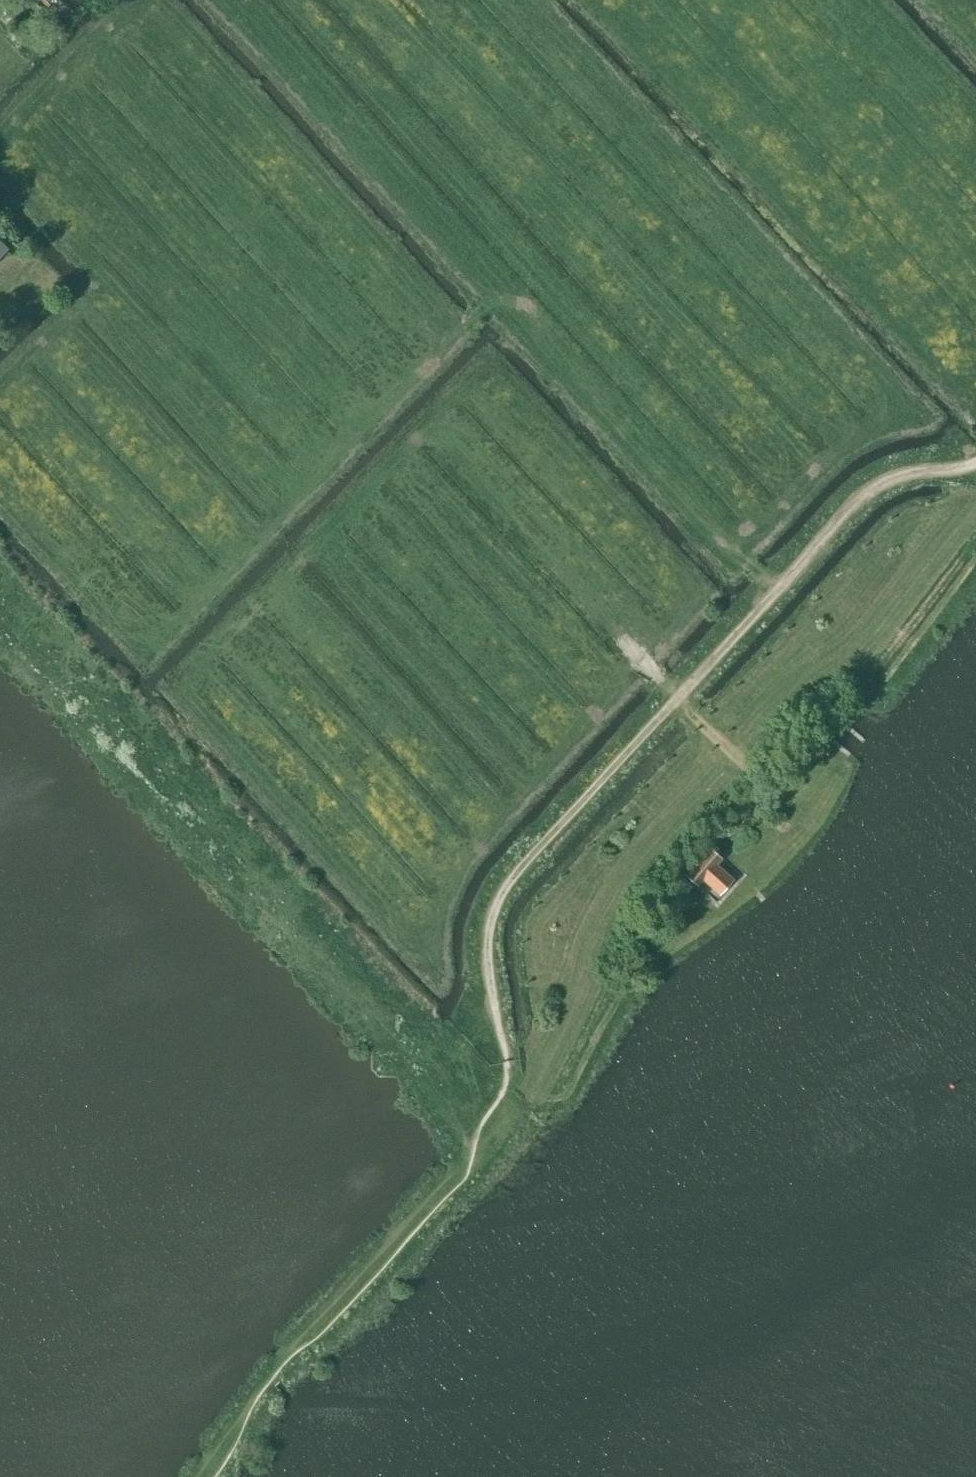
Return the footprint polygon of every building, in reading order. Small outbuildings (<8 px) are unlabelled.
[(716,865),(721,859),(709,848),(699,859),(696,856),(688,866),(691,869),(685,875),(697,885),(703,879),(715,890),(728,875),(716,865)]
